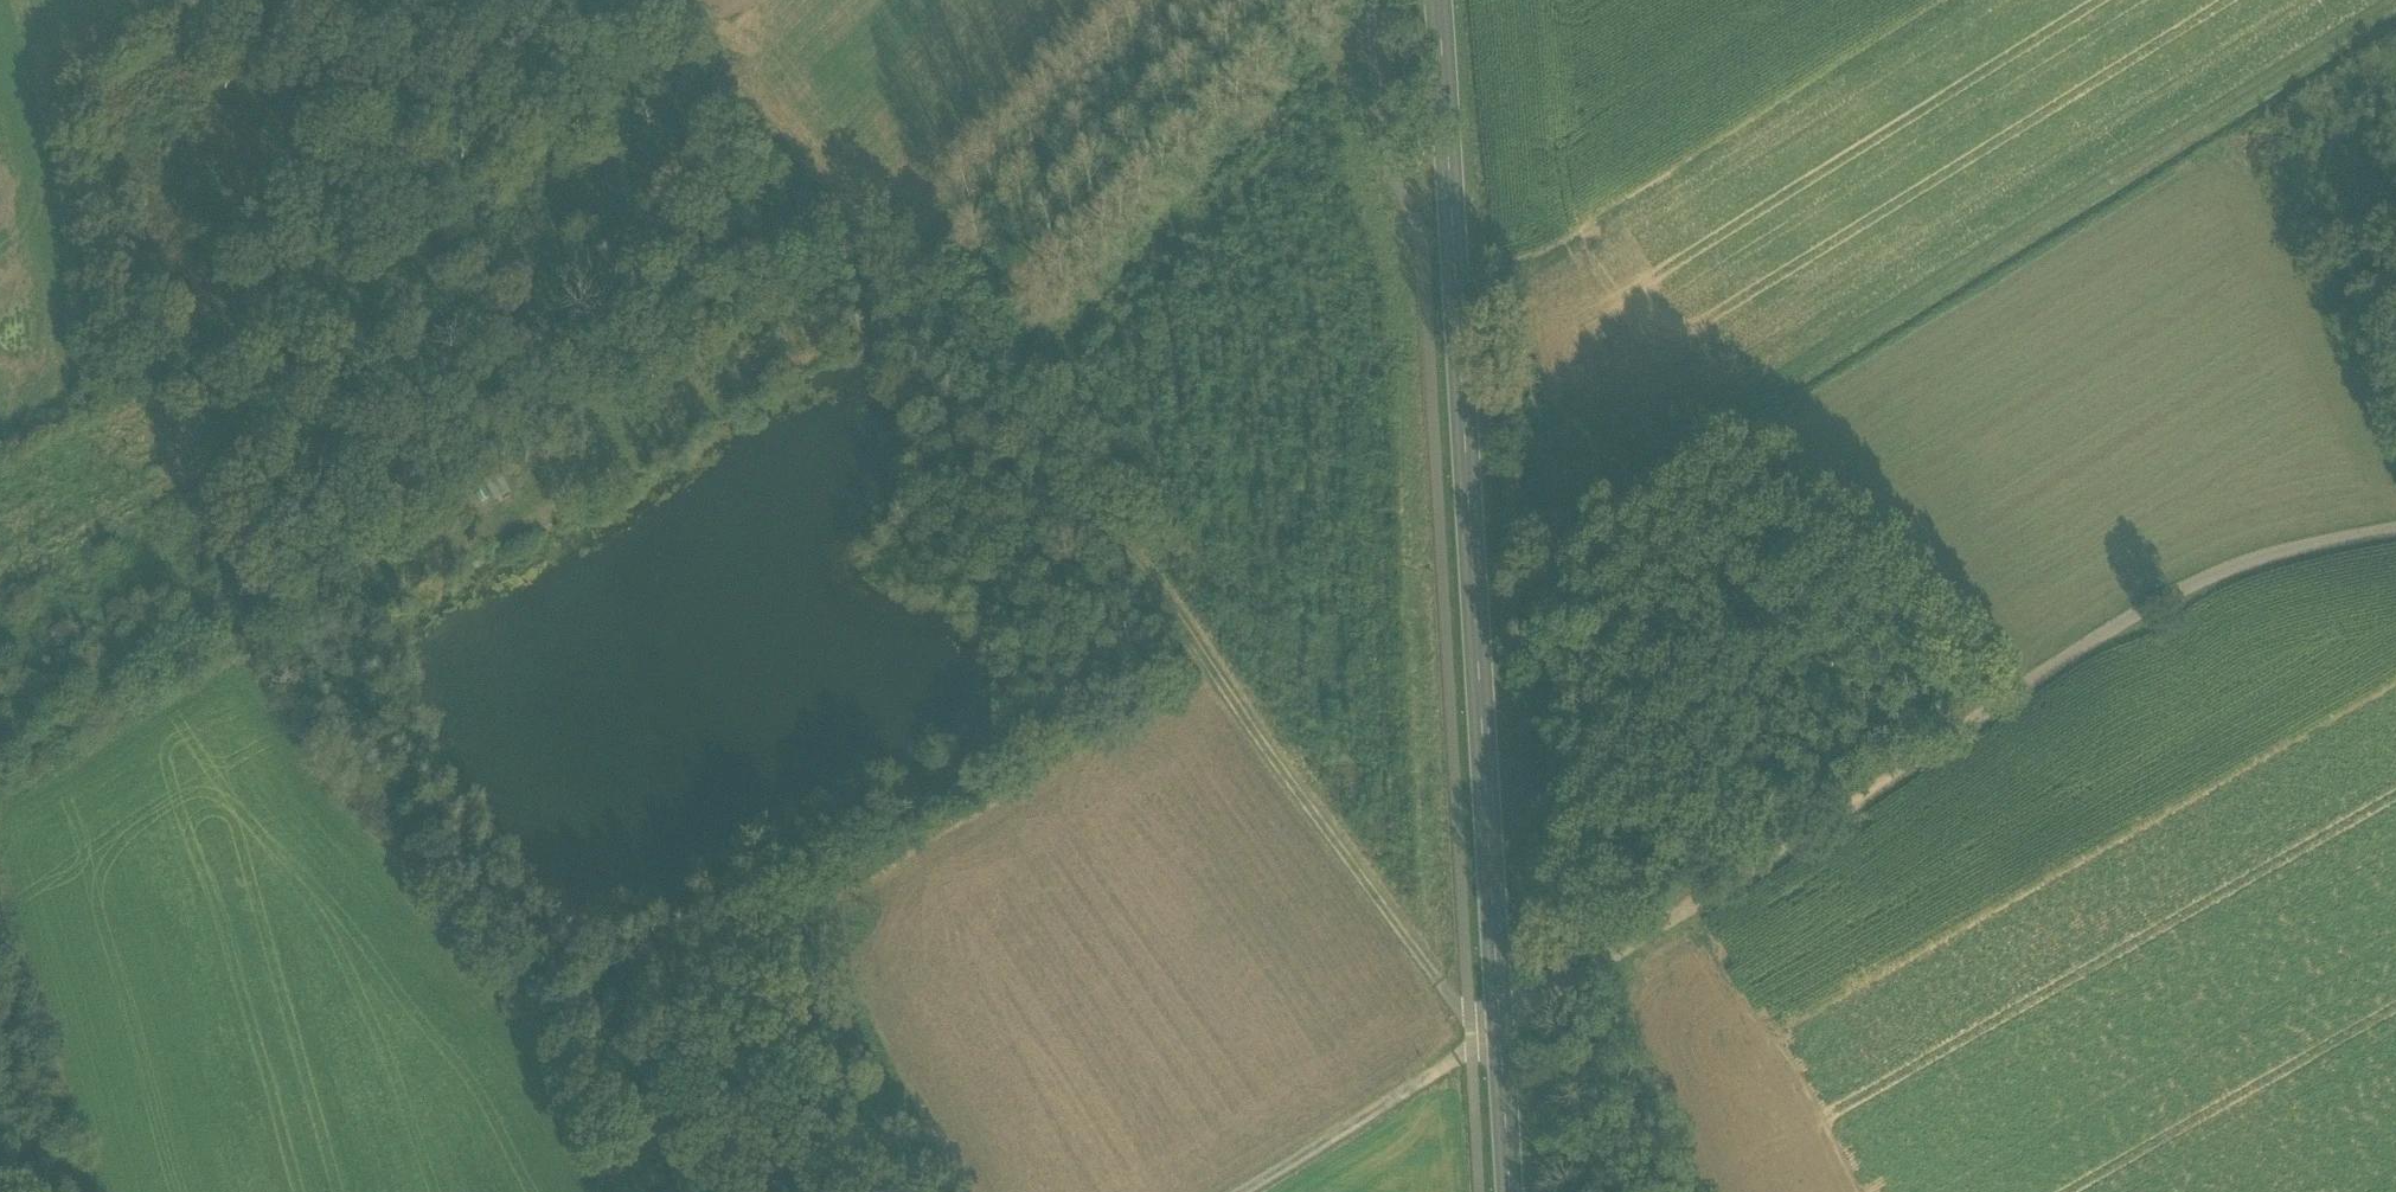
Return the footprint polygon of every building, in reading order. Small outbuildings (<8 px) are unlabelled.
[(480,478),(486,500),(504,496),(498,473),(480,478)]
